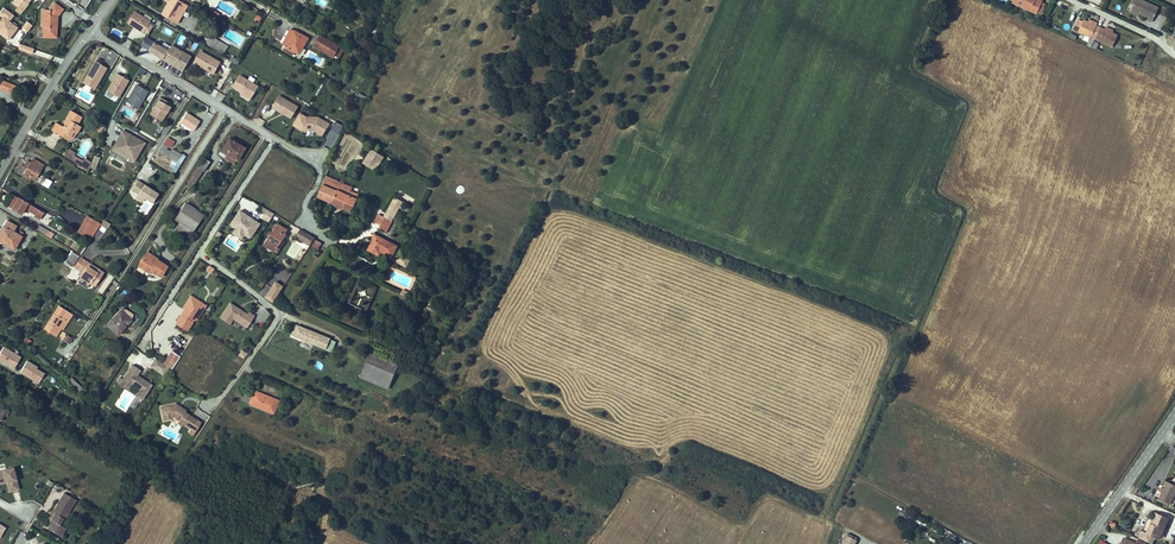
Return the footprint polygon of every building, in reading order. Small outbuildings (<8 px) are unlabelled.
[(12,3),(18,7),(20,5),(24,9),(28,4),(27,3),(30,0),(15,0),(12,3)] [(178,24),(189,5),(179,0),(167,0),(171,2),(163,15),(178,24)] [(1012,2),(1036,14),(1037,13),(1042,2),(1042,0),(1013,0),(1012,2)] [(1142,0),(1135,0),(1133,4),(1131,10),(1140,14),(1148,17),(1147,19),(1152,21),(1158,7),(1142,0)] [(42,9),(41,28),(43,28),(43,38),(57,38),(58,17),(64,9),(54,2),(49,9),(42,9)] [(1042,2),(1037,13),(1042,15),(1047,4),(1042,2)] [(13,15),(3,8),(0,12),(0,16),(3,18),(0,23),(0,35),(8,41),(17,29),(8,22),(13,15)] [(135,11),(128,23),(144,33),(145,31),(149,33),(153,26),(150,23),(151,21),(135,11)] [(1095,39),(1100,27),(1096,25),(1088,21),(1083,20),(1083,21),(1078,19),(1075,25),(1079,27),(1078,31),(1091,37),(1095,39)] [(22,28),(27,32),(31,26),(26,22),(22,28)] [(1104,29),(1100,27),(1095,39),(1099,40),(1099,41),(1112,47),(1117,35),(1112,33),(1104,29)] [(308,38),(291,29),(282,44),(286,46),(284,50),(292,55),(294,51),(299,53),(302,48),(308,38)] [(180,34),(175,43),(181,46),(186,37),(180,34)] [(340,58),(344,49),(320,35),(314,46),(333,57),(334,55),(340,58)] [(207,43),(224,53),(229,46),(211,36),(207,43)] [(127,47),(132,44),(128,38),(123,41),(127,47)] [(169,51),(154,42),(149,50),(183,71),(191,57),(172,46),(169,51)] [(20,45),(19,49),(31,54),(33,49),(20,45)] [(44,58),(46,54),(36,49),(34,53),(44,58)] [(221,62),(200,51),(194,62),(214,74),(221,62)] [(231,56),(229,60),(237,65),(240,61),(231,56)] [(95,61),(83,83),(94,90),(107,68),(95,61)] [(117,74),(107,91),(119,97),(128,80),(117,74)] [(258,86),(240,75),(233,87),(241,92),(247,95),(246,97),(250,100),(258,86)] [(3,81),(0,87),(0,89),(12,93),(15,86),(3,81)] [(137,85),(127,102),(138,108),(148,91),(137,85)] [(279,96),(272,107),(291,118),(298,107),(279,96)] [(160,97),(150,114),(162,121),(171,104),(160,97)] [(55,132),(65,138),(67,134),(70,136),(73,131),(77,133),(81,126),(78,125),(78,124),(82,117),(71,111),(64,122),(67,123),(66,125),(65,126),(61,126),(59,125),(55,132)] [(186,113),(180,122),(193,131),(199,121),(186,113)] [(318,117),(306,117),(306,130),(314,130),(323,135),(329,124),(318,117)] [(99,132),(105,127),(100,121),(95,127),(99,132)] [(340,133),(343,125),(334,122),(331,130),(340,133)] [(134,162),(145,143),(123,130),(119,137),(119,138),(117,142),(121,144),(116,152),(134,162)] [(67,134),(65,138),(69,140),(74,137),(77,133),(73,131),(70,136),(67,134)] [(244,148),(228,138),(221,151),(227,155),(225,159),(234,164),(244,148)] [(121,144),(117,142),(113,150),(116,152),(121,144)] [(167,158),(168,156),(177,162),(181,155),(172,149),(170,151),(166,149),(168,146),(163,143),(159,150),(167,156),(166,157),(167,158)] [(91,163),(74,155),(75,152),(67,149),(63,158),(88,170),(91,163)] [(364,162),(375,169),(383,157),(372,150),(364,162)] [(95,170),(99,157),(94,155),(90,168),(95,170)] [(205,158),(186,187),(190,190),(203,171),(210,162),(205,158)] [(37,176),(43,165),(33,159),(31,162),(27,168),(24,174),(48,188),(52,181),(42,175),(40,178),(37,176)] [(326,176),(317,196),(349,210),(358,190),(326,176)] [(137,180),(131,189),(138,194),(145,198),(152,203),(158,194),(137,180)] [(39,203),(43,197),(31,190),(28,197),(39,203)] [(138,194),(136,198),(142,202),(145,198),(138,194)] [(12,209),(18,198),(14,195),(8,206),(12,209)] [(391,204),(399,208),(403,201),(395,197),(391,204)] [(18,198),(12,209),(21,214),(24,208),(35,214),(34,216),(39,219),(43,212),(18,198)] [(203,215),(185,203),(171,225),(189,237),(203,215)] [(264,214),(267,209),(260,205),(257,209),(264,214)] [(268,222),(274,214),(267,209),(264,214),(261,218),(268,222)] [(237,210),(228,224),(233,228),(232,230),(242,237),(244,235),(249,239),(259,225),(251,220),(249,223),(242,218),(244,215),(237,210)] [(375,221),(381,225),(379,228),(386,232),(391,222),(378,214),(375,221)] [(251,220),(244,215),(242,218),(249,223),(251,220)] [(88,216),(86,220),(95,226),(97,222),(88,216)] [(16,226),(6,220),(0,232),(0,239),(6,242),(5,244),(14,249),(22,236),(13,231),(16,226)] [(95,226),(86,220),(80,230),(90,235),(95,226)] [(110,224),(104,220),(101,225),(107,229),(110,224)] [(264,245),(274,250),(276,246),(277,247),(286,234),(285,234),(287,230),(277,224),(272,233),(270,232),(268,235),(269,236),(264,245)] [(45,234),(48,230),(39,225),(37,229),(45,234)] [(301,229),(296,237),(304,241),(308,234),(301,229)] [(90,235),(80,230),(78,233),(88,238),(90,235)] [(239,241),(242,237),(232,230),(231,230),(228,234),(239,241)] [(315,237),(308,234),(304,241),(310,245),(315,237)] [(391,256),(397,246),(376,235),(368,250),(377,255),(380,250),(391,256)] [(287,237),(285,236),(277,247),(276,246),(274,250),(277,252),(287,237)] [(321,243),(315,240),(312,246),(318,249),(321,243)] [(72,252),(65,262),(72,266),(79,256),(72,252)] [(158,258),(147,252),(145,255),(156,262),(157,260),(158,258)] [(150,270),(160,276),(167,266),(157,260),(156,262),(145,255),(139,263),(150,270)] [(399,255),(396,263),(406,266),(409,258),(399,255)] [(85,260),(80,257),(74,267),(79,270),(85,260)] [(94,286),(103,272),(98,269),(97,272),(88,266),(90,264),(85,260),(79,270),(77,272),(79,273),(78,275),(81,277),(90,283),(94,286)] [(150,270),(139,263),(138,265),(149,272),(150,270)] [(205,271),(211,274),(214,268),(208,265),(205,271)] [(102,294),(114,277),(109,274),(98,291),(102,294)] [(90,283),(81,277),(78,282),(87,288),(90,283)] [(275,280),(264,298),(270,301),(281,283),(275,280)] [(265,284),(259,292),(265,295),(270,287),(265,284)] [(408,293),(403,290),(399,298),(405,301),(408,293)] [(184,310),(181,314),(184,316),(187,312),(185,310),(192,299),(199,304),(194,313),(197,315),(194,320),(196,321),(206,306),(191,296),(182,309),(184,310)] [(175,323),(186,331),(194,320),(197,315),(194,313),(199,304),(192,299),(185,310),(187,312),(184,316),(181,314),(175,323)] [(233,319),(241,324),(243,320),(249,323),(254,316),(248,312),(247,314),(230,303),(220,318),(230,324),(233,319)] [(67,311),(59,306),(44,329),(46,331),(46,332),(48,334),(49,333),(56,337),(61,329),(66,321),(62,318),(67,311)] [(123,307),(120,310),(131,320),(133,314),(123,307)] [(117,335),(131,320),(120,310),(106,325),(117,335)] [(73,314),(67,311),(62,318),(66,321),(61,329),(63,330),(73,314)] [(302,340),(303,338),(314,343),(314,344),(331,351),(335,343),(298,327),(294,336),(302,340)] [(64,340),(70,343),(72,339),(67,335),(64,340)] [(310,350),(312,345),(303,341),(301,346),(310,350)] [(3,347),(0,352),(0,360),(14,368),(20,357),(3,347)] [(238,355),(243,359),(246,354),(241,350),(238,355)] [(370,356),(361,378),(388,390),(397,367),(370,356)] [(168,367),(155,359),(151,366),(163,375),(168,367)] [(20,371),(39,382),(44,372),(36,368),(37,366),(26,360),(20,371)] [(176,363),(171,360),(167,366),(168,367),(172,369),(176,363)] [(116,382),(128,389),(131,384),(140,390),(136,396),(141,399),(142,399),(152,385),(137,375),(140,370),(132,365),(123,379),(119,377),(116,382)] [(84,389),(71,377),(68,381),(83,395),(87,391),(84,389)] [(249,404),(273,414),(278,403),(254,393),(249,404)] [(141,399),(136,396),(130,406),(134,409),(141,399)] [(191,429),(197,419),(185,412),(186,410),(181,407),(181,408),(176,405),(176,404),(160,407),(163,421),(169,419),(169,418),(174,417),(179,420),(180,419),(185,422),(183,424),(191,429)] [(0,421),(4,415),(6,417),(9,412),(0,406),(0,421)] [(0,471),(0,481),(5,479),(6,483),(9,482),(11,491),(19,489),(13,467),(0,471)] [(1166,482),(1163,489),(1162,493),(1158,500),(1169,504),(1174,491),(1174,486),(1166,482)] [(47,528),(58,535),(63,527),(60,525),(63,519),(65,520),(76,500),(63,493),(48,518),(52,520),(47,528)] [(1158,514),(1155,512),(1150,523),(1153,524),(1158,514)] [(1145,540),(1149,542),(1152,535),(1156,537),(1160,528),(1163,529),(1168,518),(1158,514),(1153,524),(1150,523),(1146,533),(1148,534),(1145,540)] [(1148,534),(1146,533),(1142,531),(1139,537),(1145,540),(1148,534)] [(857,540),(847,534),(842,543),(854,543),(857,540)]
